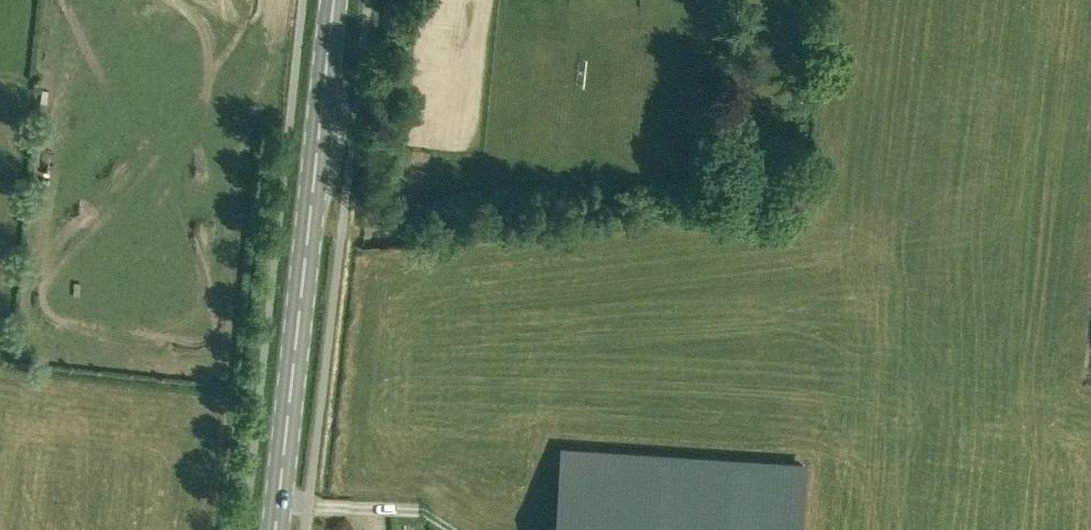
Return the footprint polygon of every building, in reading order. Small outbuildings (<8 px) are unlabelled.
[(558,529),(800,529),(804,466),(563,451),(558,529)]
